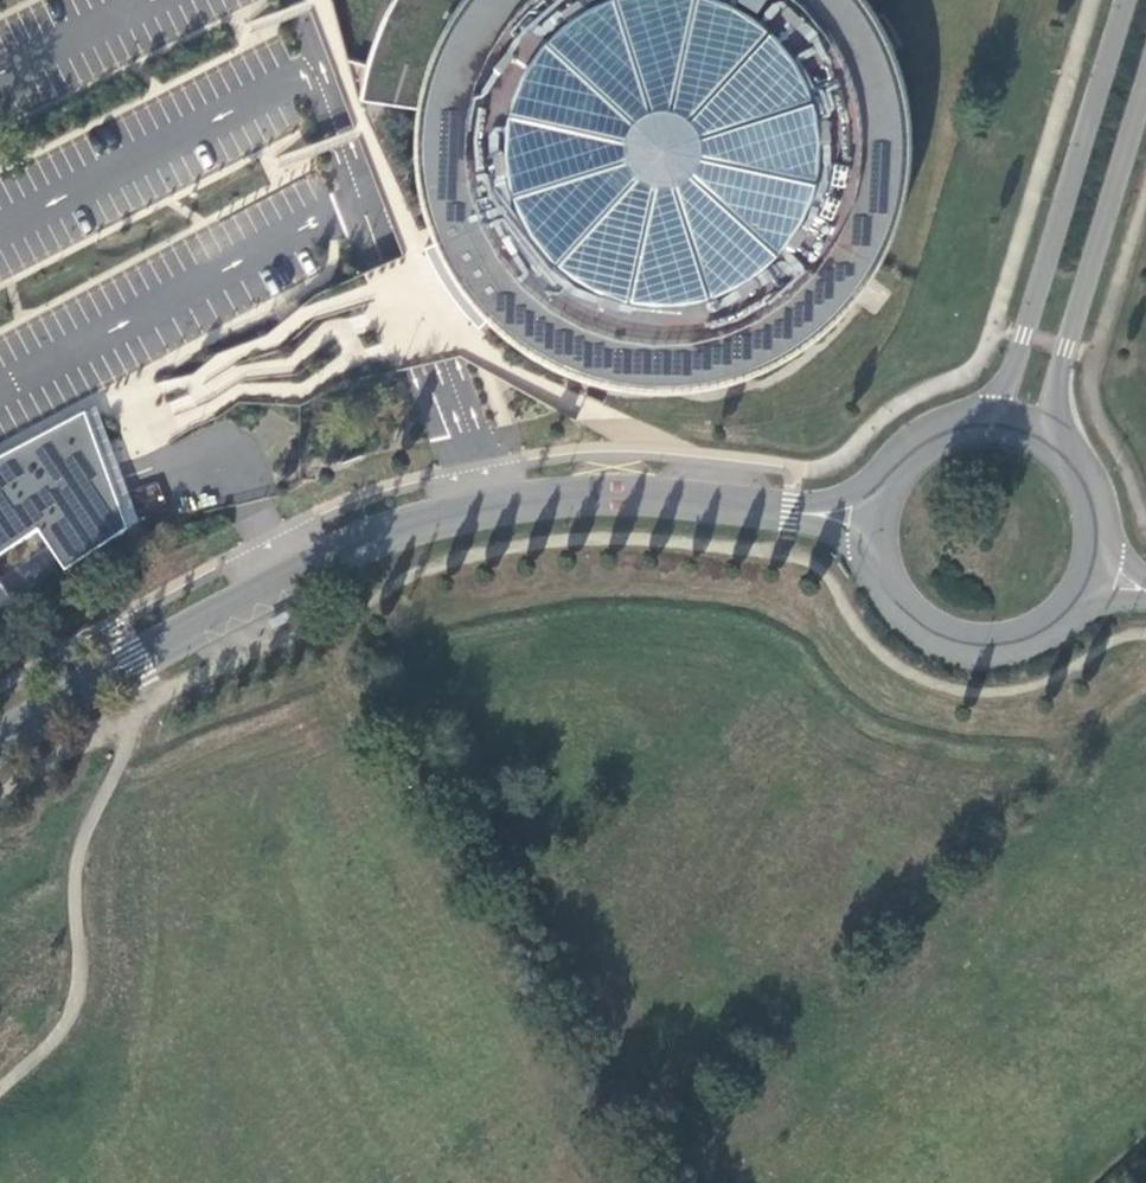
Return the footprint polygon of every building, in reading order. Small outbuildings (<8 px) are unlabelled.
[(464,0),(385,0),(384,2),(365,54),(355,103),(423,108),(429,79),(463,1),(464,0)] [(933,158),(925,75),(891,0),(464,0),(463,1),(429,79),(423,108),(422,165),(444,248),(493,318),(562,369),(644,395),(730,391),(807,362),(871,309),(914,238),(933,158)] [(0,468),(0,563),(32,542),(62,580),(122,538),(81,424),(0,468)]
